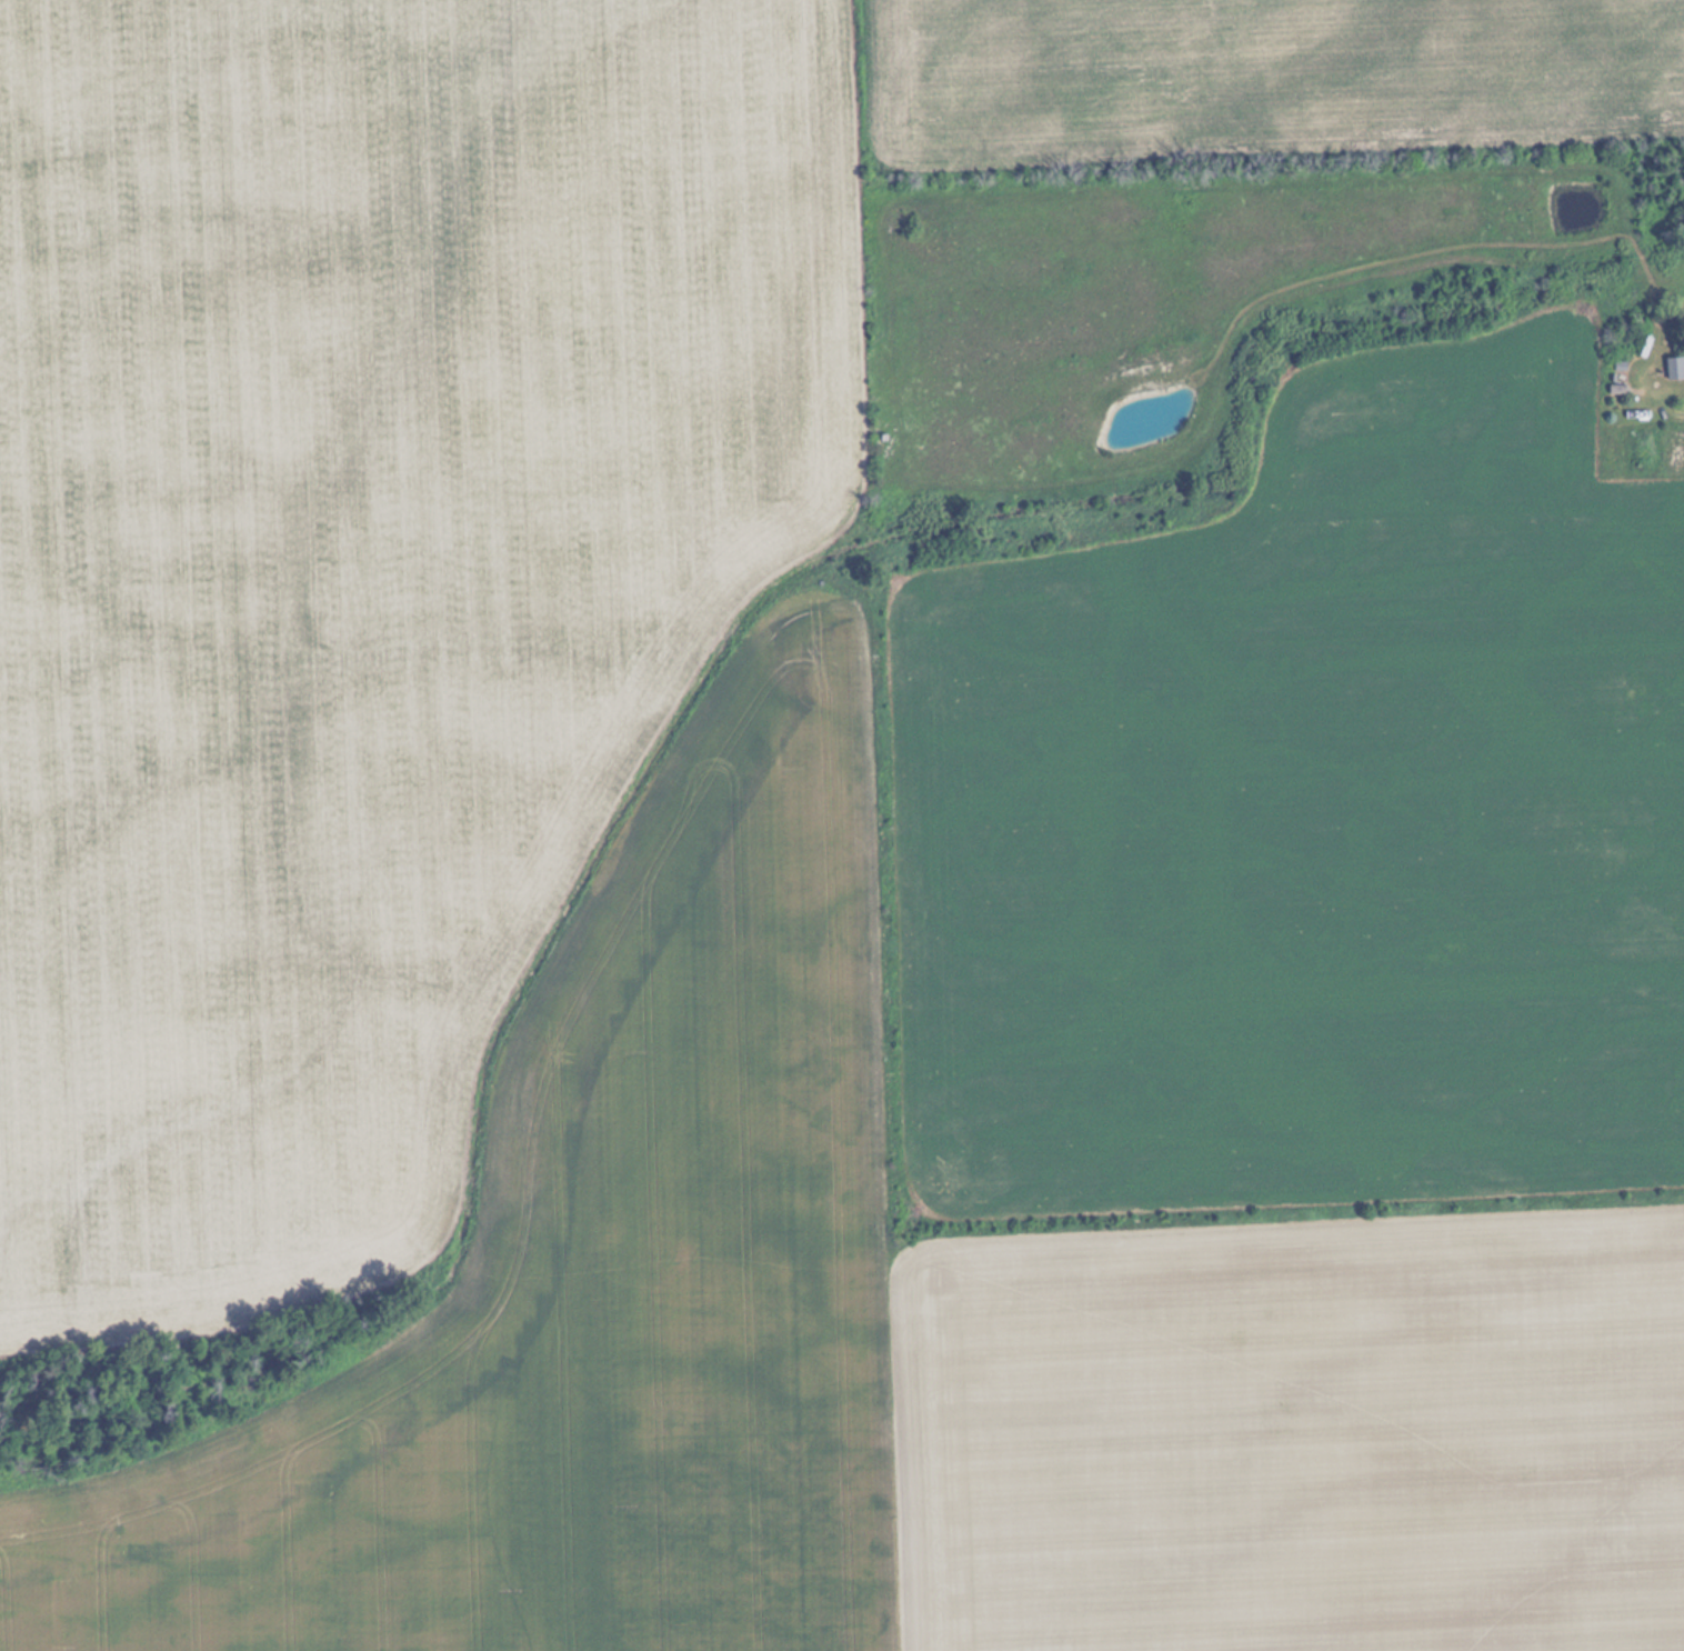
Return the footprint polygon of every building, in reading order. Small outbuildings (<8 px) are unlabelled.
[(1666,356),(1666,377),(1683,377),(1683,356),(1666,356)]
